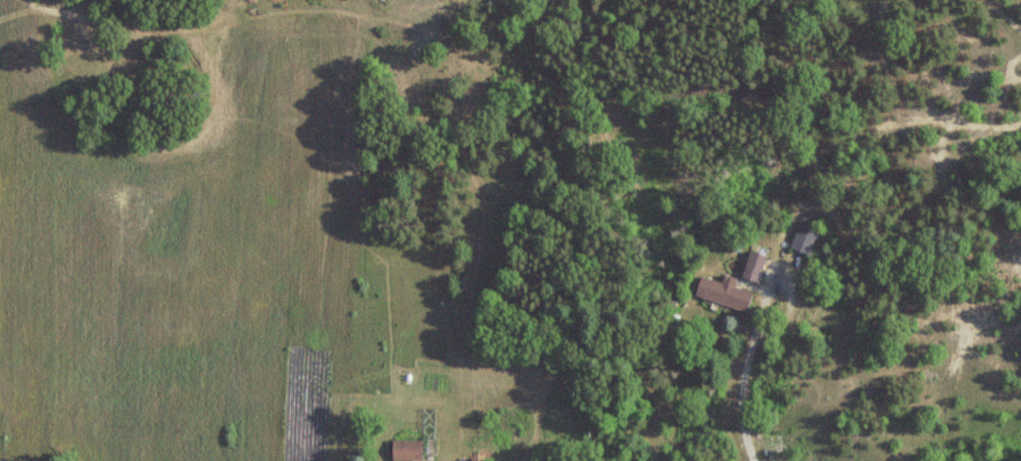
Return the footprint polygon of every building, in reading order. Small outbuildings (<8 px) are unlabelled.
[(825,230),(815,256),(792,247),(802,221),(825,230)] [(754,252),(771,257),(762,284),(745,278),(754,252)] [(726,275),(724,283),(704,276),(697,297),(751,314),(758,294),(738,288),(741,280),(726,275)] [(425,441),(395,441),(395,460),(425,460),(425,441)]
